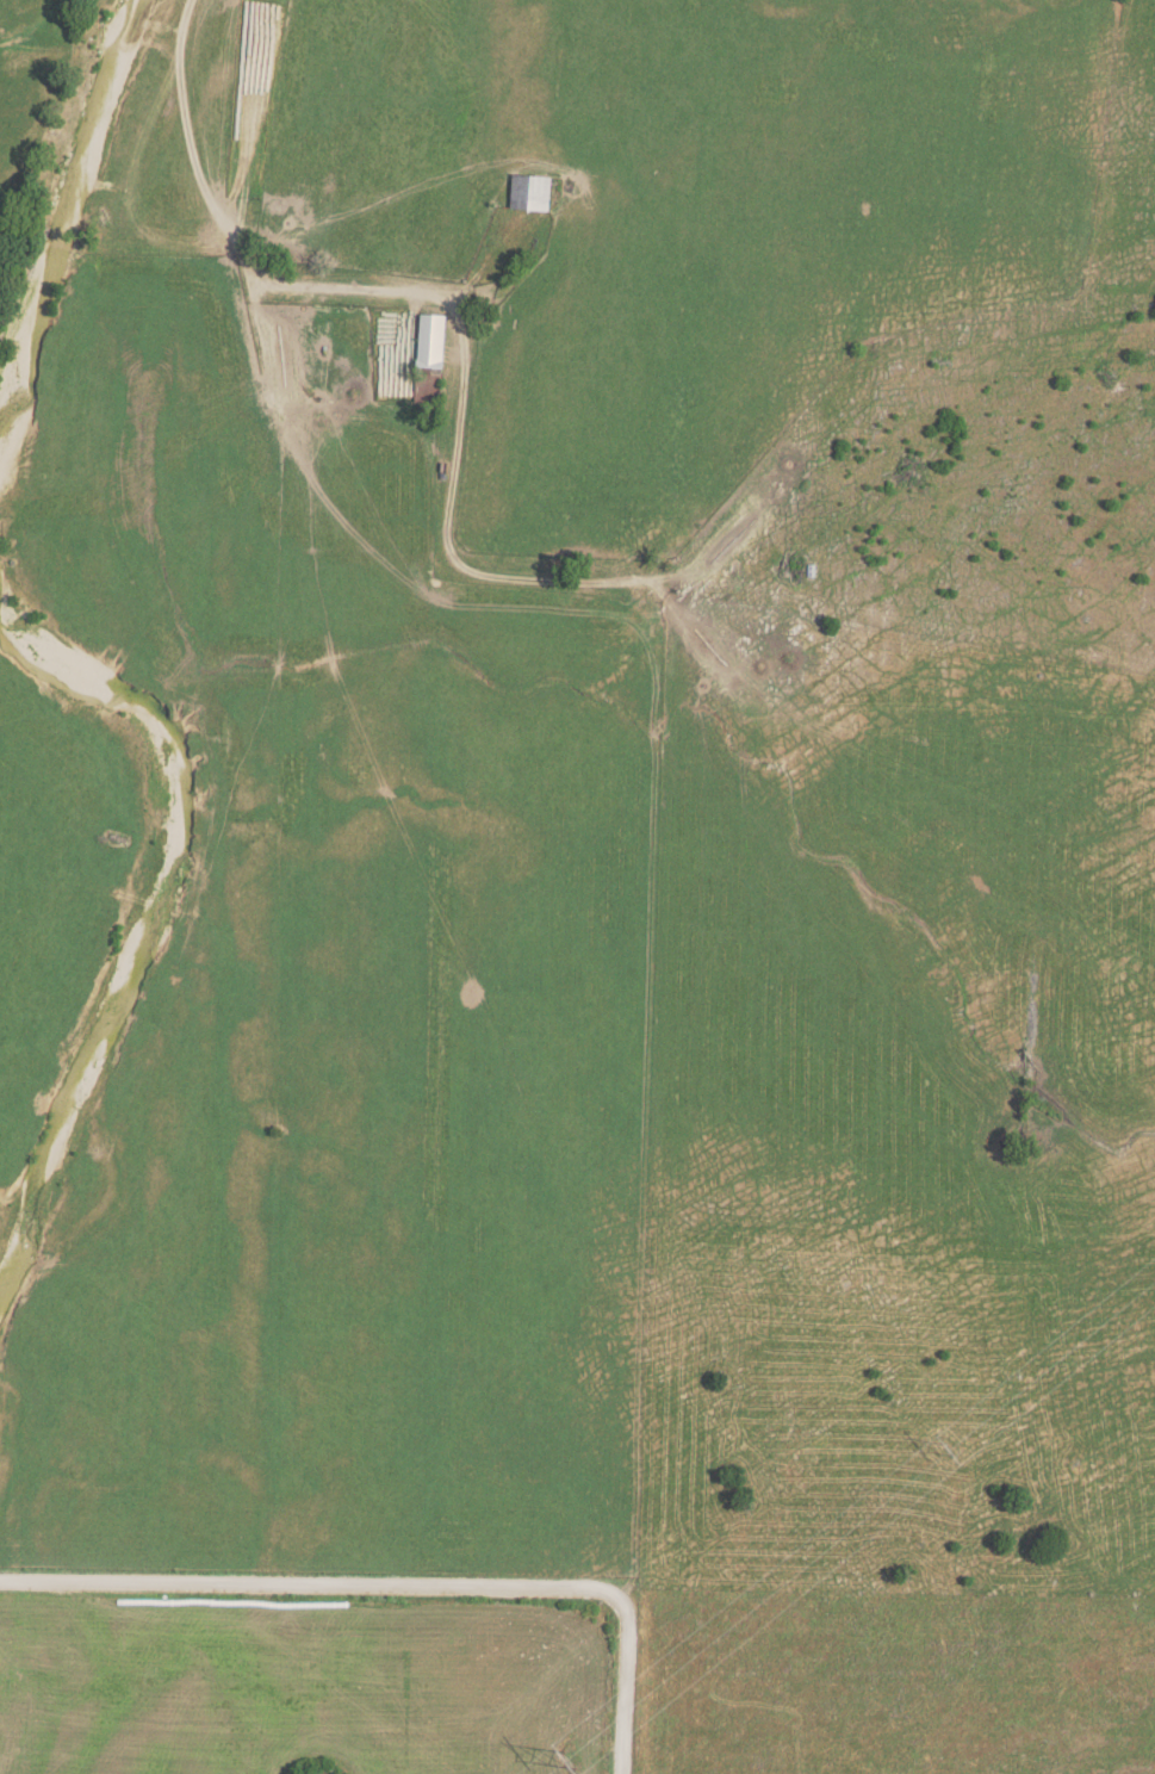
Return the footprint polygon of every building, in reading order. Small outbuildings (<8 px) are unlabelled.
[(552,179),(513,176),(511,211),(549,214),(552,179)] [(450,317),(421,316),(419,369),(447,370),(450,317)]
